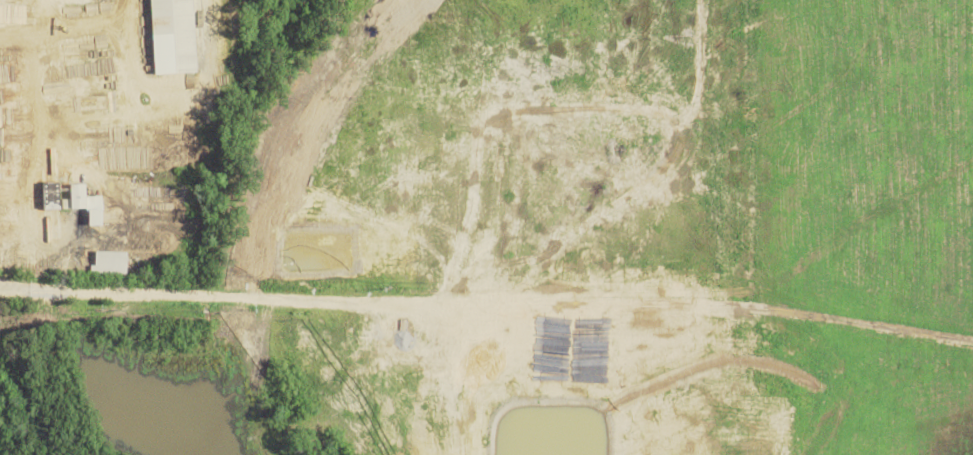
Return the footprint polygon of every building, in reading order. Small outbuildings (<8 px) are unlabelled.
[(158,74),(200,72),(197,0),(155,0),(158,74)] [(43,182),(43,209),(94,208),(93,197),(90,197),(90,184),(72,184),(72,199),(64,199),(63,182),(43,182)] [(98,272),(130,273),(130,252),(99,251),(98,272)] [(593,360),(593,306),(564,306),(564,294),(534,294),(534,307),(527,307),(527,333),(532,333),(532,360),(593,360)] [(610,410),(620,416),(626,404),(617,399),(610,410)] [(636,447),(590,446),(589,454),(635,454),(636,447)]
